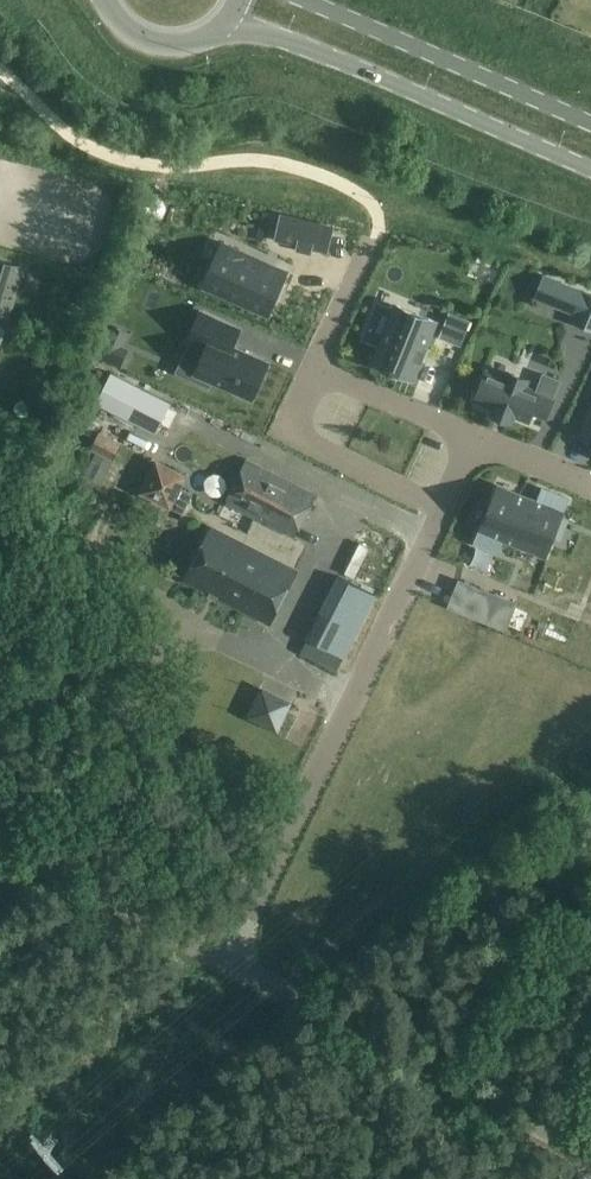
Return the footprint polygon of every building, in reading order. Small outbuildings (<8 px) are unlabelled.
[(329,252),(335,228),(281,216),(276,239),(299,245),(298,249),(314,253),(315,248),(329,252)] [(222,243),(204,285),(269,314),(287,272),(222,243)] [(6,326),(23,267),(0,260),(0,324),(6,326)] [(574,313),(571,322),(584,327),(590,308),(590,295),(583,291),(561,283),(552,304),(574,313)] [(378,300),(362,340),(379,347),(373,362),(413,378),(436,321),(397,305),(396,307),(378,300)] [(191,340),(177,372),(210,387),(212,381),(252,398),(268,362),(232,346),(240,328),(201,311),(189,339),(191,340)] [(460,344),(470,320),(450,312),(440,336),(460,344)] [(526,320),(518,336),(530,342),(538,326),(526,320)] [(128,348),(123,346),(102,337),(95,356),(120,367),(128,348)] [(487,370),(475,399),(495,407),(493,410),(513,418),(514,415),(528,420),(532,412),(545,417),(560,379),(545,373),(538,391),(526,386),(528,379),(509,371),(506,378),(487,370)] [(112,372),(97,403),(156,433),(171,402),(112,372)] [(580,435),(590,439),(590,406),(580,435)] [(99,433),(92,448),(113,458),(120,444),(99,433)] [(225,502),(256,518),(294,535),(315,494),(247,459),(225,502)] [(157,462),(142,492),(183,514),(195,490),(182,483),(185,477),(157,462)] [(498,484),(475,542),(499,551),(504,538),(546,556),(569,498),(543,487),(538,500),(498,484)] [(295,571),(292,569),(212,528),(186,581),(269,623),(295,571)] [(376,594),(339,576),(308,637),(344,655),(376,594)] [(473,583),(462,611),(491,623),(502,595),(473,583)] [(559,610),(548,605),(542,619),(552,623),(559,610)] [(244,690),(319,731),(335,702),(260,660),(244,690)] [(111,780),(103,794),(111,798),(119,785),(111,780)]
